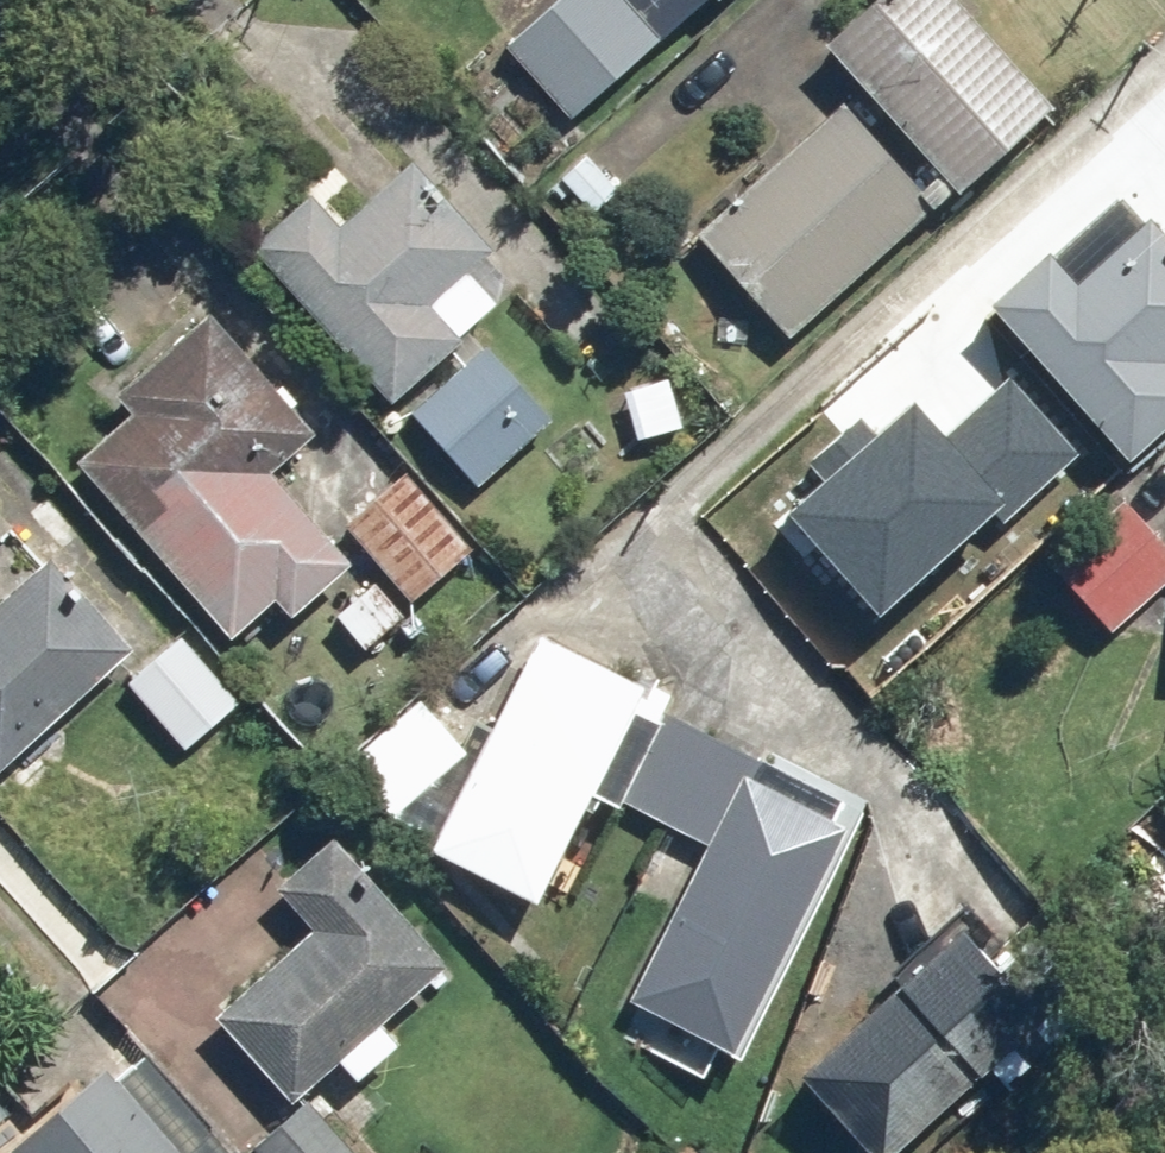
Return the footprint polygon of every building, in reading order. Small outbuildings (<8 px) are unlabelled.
[(574,112),(705,0),(557,0),(511,39),(574,112)] [(1062,96),(980,0),(871,0),(832,34),(961,183),(1062,96)] [(783,327),(936,195),(849,94),(696,225),(783,327)] [(351,213),(322,180),(256,236),(398,401),(477,333),(445,296),(502,247),(421,153),(351,213)] [(1159,208),(1080,275),(1054,245),(997,294),(1137,456),(1164,432),(1164,215),(1159,208)] [(324,419),(218,297),(118,384),(135,404),(83,449),(243,634),(285,598),(293,607),(359,550),(280,458),(324,419)] [(551,418),(489,347),(417,409),(478,481),(551,418)] [(791,513),(880,616),(997,515),(1004,522),(1081,456),(1014,379),(945,438),(919,407),(879,441),(862,422),(817,461),(832,478),(791,513)] [(413,470),(351,518),(418,604),(480,555),(413,470)] [(1125,500),(1063,553),(1118,617),(1164,577),(1164,546),(1125,500)] [(146,641),(63,544),(0,598),(0,767),(146,641)] [(412,614),(380,577),(337,614),(368,651),(412,614)] [(598,791),(630,806),(677,703),(655,694),(663,675),(544,621),(443,846),(551,894),(598,791)] [(243,699),(186,632),(130,680),(188,747),(243,699)] [(470,748),(425,695),(352,756),(396,809),(470,748)] [(872,791),(677,703),(630,806),(714,843),(626,1037),(706,1073),(716,1051),(748,1066),(872,791)] [(323,919),(218,1010),(294,1098),(349,1050),(367,1072),(410,1035),(394,1017),(460,960),(346,828),(288,878),(323,919)] [(893,1152),(983,1063),(1049,996),(965,913),(899,980),(810,1069),(893,1152)] [(144,1029),(17,1138),(30,1152),(251,1152),(144,1029)] [(257,1139),(270,1152),(365,1152),(312,1091),(257,1139)]
